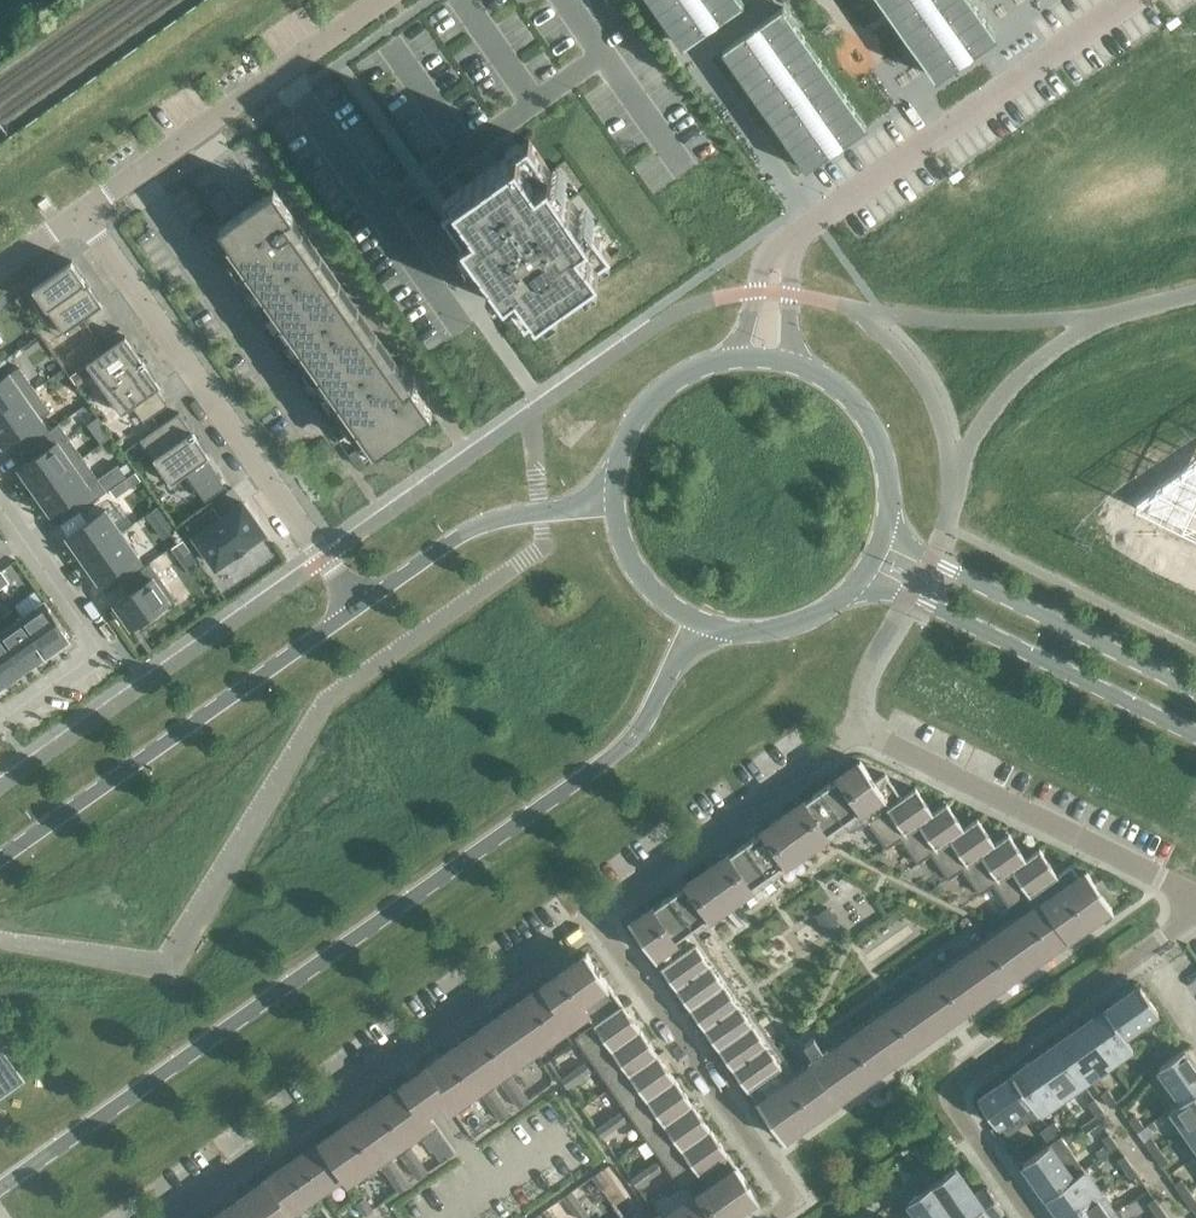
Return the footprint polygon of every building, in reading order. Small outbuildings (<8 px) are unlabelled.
[(683,45),(708,27),(703,20),(714,12),(719,19),(744,1),(743,0),(651,0),(683,45)] [(936,78),(961,61),(956,54),(968,45),(973,52),(998,35),(974,0),(881,0),(936,78)] [(747,33),(722,50),(806,170),(831,152),(826,145),(838,137),(843,144),(868,126),(783,7),(758,24),(763,31),(752,39),(747,33)] [(444,199),(526,316),(611,256),(529,139),(444,199)] [(274,189),(219,227),(378,452),(432,413),(413,386),(399,366),(341,283),(274,189)] [(72,260),(26,293),(57,337),(103,304),(72,260)] [(140,356),(126,336),(87,363),(101,383),(140,356)] [(285,344),(276,350),(284,361),(292,355),(285,344)] [(140,356),(101,383),(122,413),(133,405),(144,421),(168,404),(157,389),(161,386),(140,356)] [(87,364),(71,375),(77,384),(93,372),(87,364)] [(0,380),(0,414),(35,389),(19,367),(0,380)] [(303,370),(294,376),(302,387),(311,381),(303,370)] [(0,414),(0,440),(3,445),(16,436),(24,447),(38,438),(45,432),(37,421),(51,411),(35,389),(0,414)] [(322,396),(313,403),(320,413),(329,407),(322,396)] [(179,412),(141,439),(155,460),(183,440),(180,436),(185,432),(191,429),(179,412)] [(33,459),(20,468),(35,490),(83,457),(59,423),(45,432),(38,438),(24,447),(33,459)] [(340,423),(331,429),(339,440),(348,433),(340,423)] [(107,429),(97,436),(101,442),(112,435),(107,429)] [(183,440),(155,460),(172,483),(186,473),(197,488),(217,474),(206,459),(210,456),(191,429),(185,432),(180,436),(183,440)] [(358,448),(349,454),(357,465),(365,459),(358,448)] [(83,457),(35,490),(51,513),(64,504),(72,515),(107,491),(83,457)] [(1134,504),(1195,534),(1195,461),(1134,504)] [(135,471),(117,484),(123,492),(141,479),(135,471)] [(217,474),(197,488),(206,501),(226,487),(217,474)] [(213,506),(188,524),(196,536),(217,565),(234,553),(237,552),(236,551),(244,546),(247,545),(246,544),(264,532),(243,502),(221,518),(213,506)] [(160,505),(147,514),(154,524),(167,515),(160,505)] [(94,518),(68,536),(83,558),(96,549),(121,532),(121,531),(133,523),(121,506),(109,514),(106,510),(102,512),(94,518)] [(96,549),(83,558),(99,581),(112,572),(120,583),(145,566),(137,554),(121,532),(96,549)] [(184,539),(177,544),(185,556),(192,550),(184,539)] [(128,595),(115,604),(132,627),(137,623),(140,627),(156,615),(154,612),(170,600),(174,597),(150,562),(145,566),(120,583),(128,595)] [(1,570),(0,571),(0,585),(2,588),(10,582),(1,570)] [(35,591),(15,605),(16,607),(21,613),(20,613),(22,617),(47,652),(69,637),(45,601),(42,598),(41,598),(35,591)] [(0,618),(0,630),(26,668),(47,652),(22,617),(20,613),(21,613),(16,607),(0,618)] [(5,683),(26,668),(0,630),(0,676),(5,683)] [(860,762),(822,789),(845,821),(864,807),(863,807),(882,793),(891,806),(903,798),(902,797),(886,774),(875,781),(860,761),(859,761),(860,762)] [(916,788),(902,797),(903,798),(891,806),(872,820),(872,819),(868,821),(887,848),(901,838),(900,837),(934,814),(933,813),(916,788)] [(845,821),(822,789),(673,894),(674,895),(673,896),(694,927),(688,931),(653,955),(719,1048),(748,1089),(788,1060),(698,933),(728,912),(739,928),(744,924),(733,908),(847,828),(851,834),(868,821),(872,819),(864,807),(845,821)] [(863,807),(864,807),(872,819),(872,820),(891,806),(882,793),(863,807)] [(947,803),(933,813),(934,814),(900,837),(901,838),(918,863),(932,854),(931,853),(965,829),(964,828),(947,803)] [(978,819),(964,828),(965,829),(931,853),(932,854),(949,879),(963,869),(962,868),(996,844),(995,843),(978,819)] [(1009,834),(995,843),(996,844),(962,868),(963,869),(980,894),(994,885),(993,884),(1027,860),(1026,859),(1009,834)] [(1040,849),(1026,859),(1027,860),(993,884),(994,885),(1011,909),(1012,909),(1028,898),(1028,897),(1058,875),(1040,849)] [(1071,865),(1058,875),(1028,897),(1028,898),(1037,910),(1047,903),(1081,879),(1080,878),(1071,865)] [(1086,874),(1080,878),(1081,879),(1047,903),(1070,936),(1110,907),(1111,908),(1112,907),(1087,872),(1086,873),(1086,874)] [(674,895),(673,894),(633,922),(632,921),(631,922),(653,955),(688,931),(694,927),(673,896),(674,895)] [(1037,910),(1028,898),(1012,909),(1016,914),(823,1050),(814,1038),(805,1045),(813,1057),(795,1070),(788,1060),(748,1089),(783,1139),(785,1138),(784,1137),(795,1130),(1070,936),(1047,903),(1037,910)] [(827,907),(814,916),(825,932),(838,922),(827,907)] [(607,982),(587,953),(586,954),(586,955),(546,983),(573,1021),(586,1012),(587,1011),(579,1001),(607,982)] [(641,1030),(607,982),(579,1001),(587,1011),(586,1012),(594,1024),(575,1037),(593,1063),(641,1030)] [(573,1021),(546,983),(506,1012),(532,1049),(573,1021)] [(1140,985),(1106,1009),(1125,1036),(1125,1035),(1159,1011),(1140,985)] [(1125,1036),(1106,1009),(1085,1024),(1111,1062),(1133,1046),(1125,1035),(1125,1036)] [(532,1049),(506,1012),(466,1040),(492,1078),(532,1049)] [(1111,1062),(1085,1024),(1063,1040),(1089,1078),(1111,1062)] [(658,1055),(641,1030),(593,1063),(611,1088),(658,1055)] [(492,1078),(466,1040),(414,1077),(364,1111),(391,1149),(432,1120),(426,1110),(434,1104),(443,1097),(450,1107),(492,1078)] [(1083,1082),(1056,1045),(1034,1060),(1061,1098),(1083,1082)] [(17,1071),(0,1047),(0,1083),(17,1071)] [(1147,1047),(1141,1053),(1153,1063),(1159,1057),(1147,1047)] [(1185,1048),(1159,1067),(1183,1100),(1183,1101),(1195,1092),(1195,1064),(1185,1048)] [(1153,1063),(1141,1053),(1136,1059),(1147,1069),(1153,1063)] [(676,1080),(658,1055),(611,1088),(629,1113),(676,1080)] [(1061,1098),(1034,1060),(1013,1075),(1031,1101),(1031,1102),(1039,1113),(1061,1098)] [(585,1063),(574,1071),(579,1079),(591,1071),(585,1063)] [(579,1079),(574,1071),(562,1080),(567,1087),(579,1079)] [(1031,1101),(1013,1075),(979,1099),(997,1125),(1031,1102),(1031,1101)] [(512,1077),(503,1083),(508,1091),(518,1085),(512,1077)] [(693,1104),(676,1080),(629,1113),(646,1138),(693,1104)] [(523,1092),(518,1085),(508,1091),(513,1099),(523,1092)] [(500,1097),(494,1089),(484,1096),(490,1104),(500,1097)] [(1108,1089),(1101,1094),(1110,1107),(1117,1102),(1108,1089)] [(529,1100),(523,1092),(513,1099),(519,1107),(529,1100)] [(1183,1101),(1183,1100),(1171,1108),(1187,1131),(1195,1124),(1195,1092),(1183,1101)] [(505,1105),(500,1097),(490,1104),(495,1112),(505,1105)] [(1104,1111),(1095,1099),(1088,1104),(1097,1116),(1104,1111)] [(711,1129),(693,1104),(646,1138),(664,1163),(711,1129)] [(495,1112),(501,1120),(511,1113),(505,1105),(495,1112)] [(391,1149),(364,1111),(324,1140),(346,1172),(345,1173),(349,1178),(391,1149)] [(626,1120),(620,1113),(609,1121),(614,1129),(626,1120)] [(1136,1115),(1129,1120),(1138,1132),(1145,1127),(1136,1115)] [(609,1121),(597,1129),(602,1137),(614,1129),(609,1121)] [(1054,1122),(1047,1127),(1056,1139),(1063,1134),(1054,1122)] [(1187,1131),(1195,1144),(1195,1124),(1187,1131)] [(1056,1139),(1047,1127),(1040,1132),(1049,1144),(1056,1139)] [(728,1154),(711,1129),(664,1163),(682,1188),(703,1173),(703,1172),(728,1154)] [(1118,1146),(1109,1133),(1102,1138),(1111,1151),(1118,1146)] [(1151,1137),(1144,1142),(1153,1154),(1160,1149),(1151,1137)] [(346,1172),(324,1140),(298,1158),(291,1163),(265,1181),(288,1213),(289,1213),(314,1195),(320,1190),(345,1173),(346,1172)] [(447,1143),(434,1152),(441,1162),(454,1153),(447,1143)] [(1073,1178),(1049,1144),(1023,1162),(1047,1197),(1073,1178)] [(417,1156),(411,1148),(401,1155),(407,1163),(417,1156)] [(1169,1161),(1160,1149),(1153,1154),(1162,1166),(1169,1161)] [(758,1196),(728,1154),(703,1172),(703,1173),(712,1185),(713,1185),(733,1213),(756,1196),(757,1197),(758,1196)] [(1134,1168),(1125,1155),(1118,1160),(1126,1173),(1134,1168)] [(422,1164),(417,1156),(407,1163),(412,1171),(422,1164)] [(398,1169),(393,1161),(383,1168),(389,1176),(398,1169)] [(661,1170),(655,1162),(644,1171),(649,1179),(661,1170)] [(428,1172),(422,1164),(412,1171),(418,1179),(428,1172)] [(932,1184),(956,1217),(968,1217),(982,1208),(989,1217),(994,1217),(1004,1211),(987,1187),(975,1196),(955,1168),(932,1184)] [(1142,1180),(1134,1168),(1126,1173),(1135,1185),(1142,1180)] [(404,1176),(398,1169),(389,1176),(394,1183),(404,1176)] [(1084,1169),(1073,1178),(1047,1197),(1062,1217),(1100,1192),(1084,1169)] [(609,1183),(601,1171),(593,1176),(601,1188),(609,1183)] [(649,1179),(644,1171),(632,1179),(637,1187),(649,1179)] [(409,1185),(404,1176),(394,1183),(400,1191),(409,1185)] [(1182,1179),(1174,1184),(1183,1197),(1190,1192),(1182,1179)] [(265,1181),(224,1210),(230,1217),(292,1217),(289,1213),(288,1213),(265,1181)] [(932,1184),(908,1201),(921,1217),(956,1217),(932,1184)] [(712,1185),(701,1193),(718,1217),(725,1217),(733,1213),(713,1185),(712,1185)] [(572,1191),(564,1196),(572,1208),(580,1203),(572,1191)] [(1100,1192),(1062,1217),(1108,1217),(1115,1213),(1100,1192)] [(1190,1192),(1183,1197),(1192,1209),(1195,1206),(1195,1200),(1190,1192)] [(666,1217),(718,1217),(701,1193),(666,1217)] [(365,1198),(357,1203),(365,1215),(373,1210),(365,1198)] [(1164,1210),(1155,1198),(1148,1203),(1156,1215),(1164,1210)] [(572,1208),(579,1217),(584,1217),(588,1215),(580,1203),(572,1208)] [(224,1210),(213,1217),(230,1217),(224,1210)]
